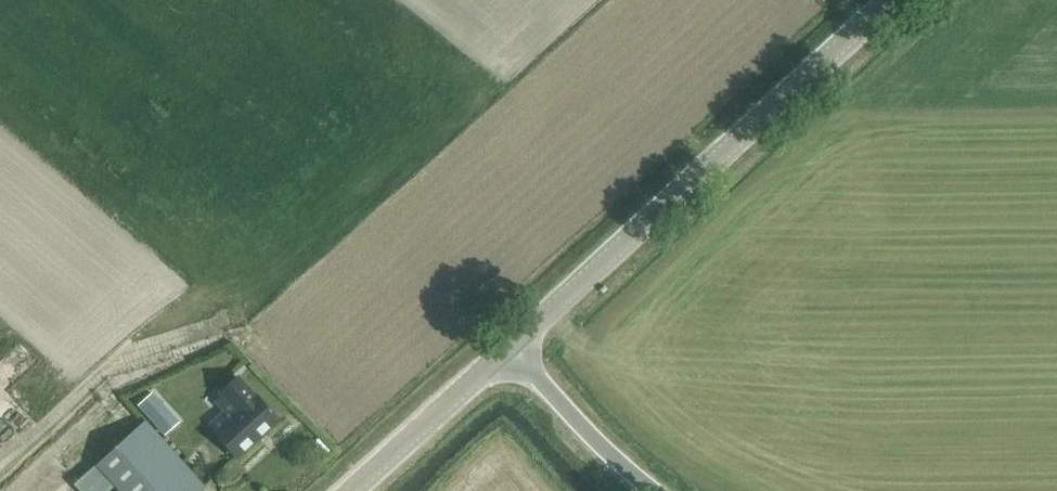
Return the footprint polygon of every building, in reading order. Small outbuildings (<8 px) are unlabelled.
[(0,354),(0,384),(4,390),(41,365),(22,339),(0,354)] [(267,408),(256,396),(255,397),(237,378),(221,393),(239,412),(215,434),(237,458),(278,420),(271,412),(272,411),(269,407),(267,408)] [(152,394),(136,408),(158,432),(174,418),(152,394)] [(115,486),(119,490),(201,490),(205,488),(145,422),(75,485),(80,490),(109,490),(115,486)] [(12,439),(0,426),(0,450),(12,439)]
